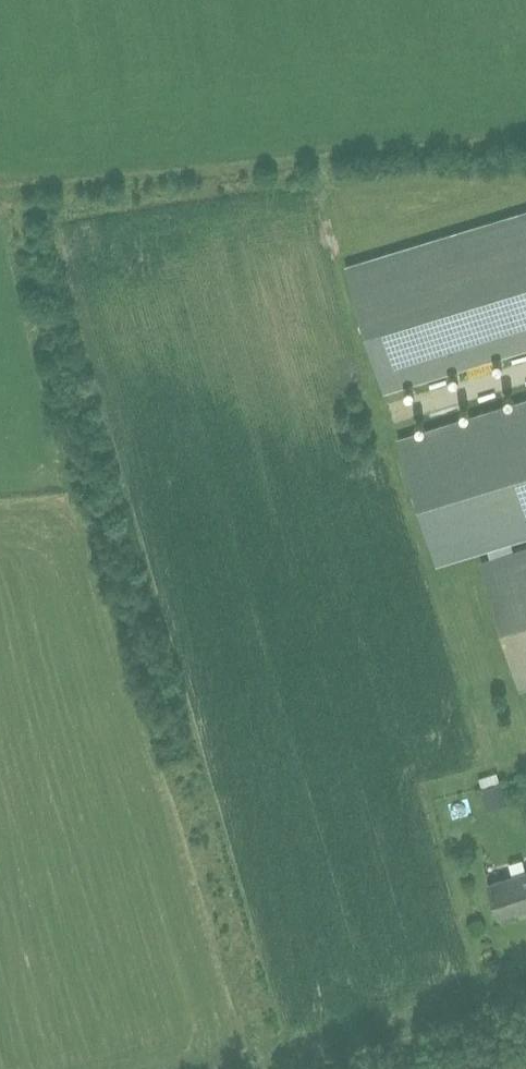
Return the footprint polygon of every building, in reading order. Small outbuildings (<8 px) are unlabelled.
[(505,799),(500,783),(481,789),(486,805),(505,799)] [(489,884),(499,915),(524,907),(524,909),(525,909),(525,872),(489,884)]
